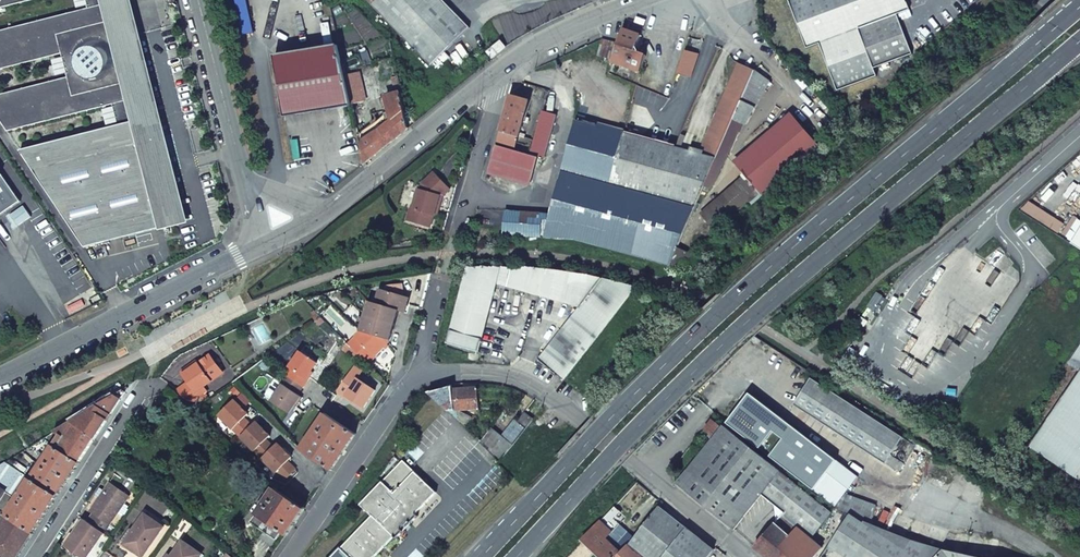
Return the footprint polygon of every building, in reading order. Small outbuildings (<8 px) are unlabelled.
[(84,249),(191,222),(137,0),(85,0),(88,9),(0,32),(0,71),(60,55),(68,79),(0,95),(0,125),(5,132),(123,104),(128,125),(16,153),(84,249)] [(242,36),(253,33),(246,0),(235,0),(242,36)] [(468,28),(442,0),(367,0),(430,65),(468,28)] [(807,49),(820,44),(838,91),(877,76),(874,68),(912,54),(897,15),(909,10),(906,0),(789,0),(807,49)] [(610,64),(611,65),(639,74),(646,56),(641,54),(643,51),(636,50),(641,36),(623,30),(618,43),(603,39),(596,57),(611,62),(610,64)] [(493,59),(507,48),(501,41),(487,52),(493,59)] [(348,108),(337,45),(273,57),(284,118),(348,108)] [(732,118),(753,70),(739,63),(699,154),(715,159),(732,118)] [(753,70),(732,118),(748,126),(769,81),(753,70)] [(408,129),(400,92),(386,96),(391,120),(360,145),(364,164),(388,145),(406,130),(408,129)] [(510,95),(497,143),(515,148),(525,113),(528,114),(529,108),(527,108),(529,101),(510,95)] [(544,109),(530,153),(545,156),(558,113),(544,109)] [(819,147),(790,114),(733,162),(744,174),(762,195),(819,147)] [(542,238),(544,238),(579,241),(593,244),(669,266),(715,159),(699,154),(575,119),(549,215),(542,238)] [(496,147),(488,174),(506,179),(529,187),(537,157),(496,147)] [(438,208),(442,196),(449,189),(434,173),(422,184),(420,190),(417,189),(411,209),(410,209),(406,221),(429,228),(432,216),(435,207),(438,208)] [(762,195),(744,174),(698,213),(717,235),(762,195)] [(19,204),(0,175),(0,217),(19,204)] [(502,220),(502,237),(542,238),(549,215),(504,211),(502,220)] [(1071,244),(1079,249),(1079,231),(1071,244)] [(507,267),(467,268),(450,331),(447,344),(478,352),(497,284),(580,307),(539,361),(564,381),(637,287),(604,278),(571,271),(562,271),(533,268),(507,267)] [(379,306),(398,313),(398,311),(405,313),(409,298),(398,295),(399,292),(403,292),(402,284),(386,286),(386,291),(380,290),(376,304),(372,303),(373,304),(379,306)] [(877,293),(868,308),(877,313),(881,307),(877,305),(883,297),(877,293)] [(398,313),(379,306),(373,304),(372,303),(370,302),(365,316),(368,318),(393,328),(398,313)] [(362,333),(389,343),(393,328),(368,318),(365,316),(361,332),(362,333)] [(348,345),(368,364),(389,343),(362,333),(361,332),(348,345)] [(1069,364),(1079,371),(1079,348),(1069,364)] [(306,379),(311,372),(317,363),(301,352),(290,368),(291,369),(286,376),(304,387),(308,380),(306,379)] [(203,386),(222,373),(209,356),(195,367),(193,364),(182,373),(189,382),(176,392),(190,404),(200,396),(196,392),(203,386)] [(352,373),(338,393),(346,398),(347,397),(364,409),(376,391),(358,379),(359,378),(352,373)] [(1031,447),(1079,480),(1079,375),(1031,447)] [(295,405),(301,397),(298,395),(304,387),(286,376),(281,384),(283,386),(272,402),(289,414),(295,405)] [(811,379),(794,406),(885,464),(903,438),(811,379)] [(451,385),(427,391),(447,411),(478,409),(477,389),(452,390),(451,385)] [(203,386),(196,392),(200,396),(207,391),(203,386)] [(123,391),(115,396),(96,407),(70,422),(95,439),(125,392),(123,391)] [(234,401),(219,416),(240,438),(252,426),(244,418),(248,414),(234,401)] [(525,413),(517,422),(526,429),(533,420),(525,413)] [(325,414),(300,450),(331,471),(356,434),(325,414)] [(515,419),(500,436),(512,446),(526,429),(517,422),(515,419)] [(676,484),(734,530),(762,495),(781,472),(723,426),(723,427),(712,419),(704,430),(714,438),(676,484)] [(95,439),(70,422),(54,432),(60,436),(54,446),(79,463),(95,439)] [(240,438),(262,459),(274,448),(265,440),(269,436),(256,422),(252,426),(240,438)] [(291,458),(277,444),(274,448),(262,459),(275,473),(277,472),(285,480),(295,470),(287,462),(291,458)] [(32,480),(57,497),(79,463),(54,446),(42,464),(40,462),(38,465),(40,466),(32,480)] [(363,507),(372,516),(342,548),(351,556),(375,556),(381,551),(394,537),(396,539),(404,532),(401,530),(409,522),(411,524),(418,516),(416,514),(436,493),(403,461),(363,507)] [(0,466),(0,512),(8,517),(0,529),(0,556),(19,556),(57,497),(32,480),(6,462),(0,466)] [(762,495),(775,505),(777,523),(755,548),(765,556),(815,556),(822,549),(811,539),(832,513),(781,472),(762,495)] [(129,497),(110,485),(105,492),(100,499),(91,512),(94,514),(88,523),(103,534),(117,514),(124,504),(129,497)] [(274,488),(250,523),(265,533),(261,538),(271,546),(280,532),(286,536),(305,509),(274,488)] [(101,489),(96,496),(100,499),(105,492),(101,489)] [(841,511),(849,515),(850,515),(864,522),(866,523),(873,508),(842,493),(835,508),(841,511)] [(129,507),(124,504),(117,514),(122,517),(124,515),(126,517),(130,511),(127,510),(129,507)] [(640,556),(709,556),(714,550),(659,507),(628,546),(640,556)] [(141,556),(143,556),(163,529),(145,516),(124,545),(141,556)] [(871,525),(866,523),(864,522),(863,524),(850,516),(830,546),(847,556),(937,556),(943,550),(906,539),(871,525)] [(88,523),(84,521),(65,547),(80,556),(87,556),(103,534),(88,523)] [(581,541),(598,556),(617,556),(621,553),(606,539),(611,533),(600,522),(581,541)] [(201,556),(183,543),(172,556),(200,556),(201,556)] [(617,556),(640,556),(628,546),(621,553),(617,556)]
